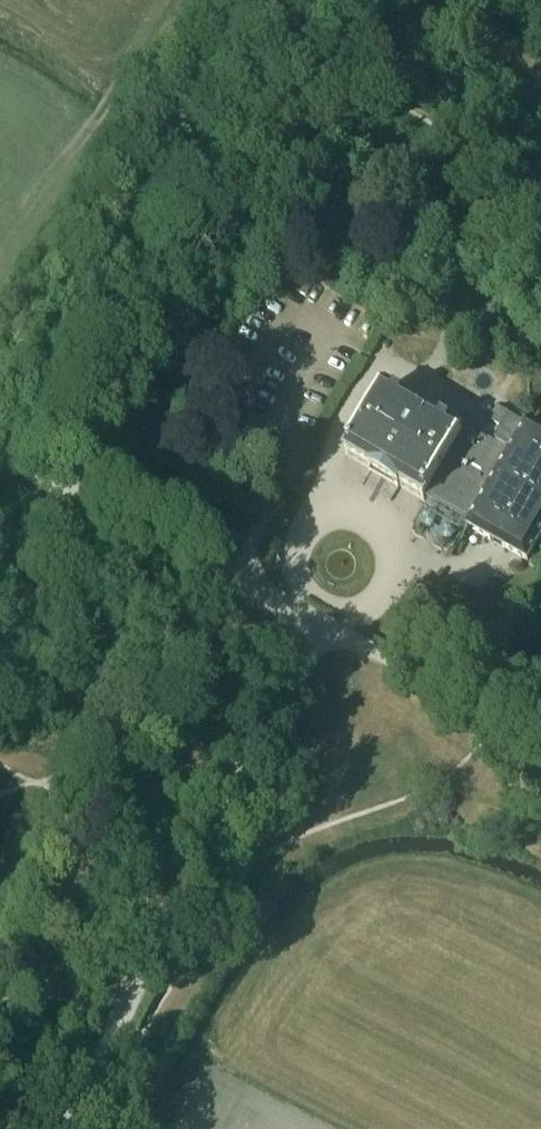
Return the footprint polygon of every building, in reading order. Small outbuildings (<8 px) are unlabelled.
[(383,387),(345,454),(370,469),(369,471),(398,488),(400,486),(527,559),(540,535),(540,431),(509,413),(494,438),(511,448),(491,483),(472,472),(490,442),(466,428),(463,433),(383,387)]
